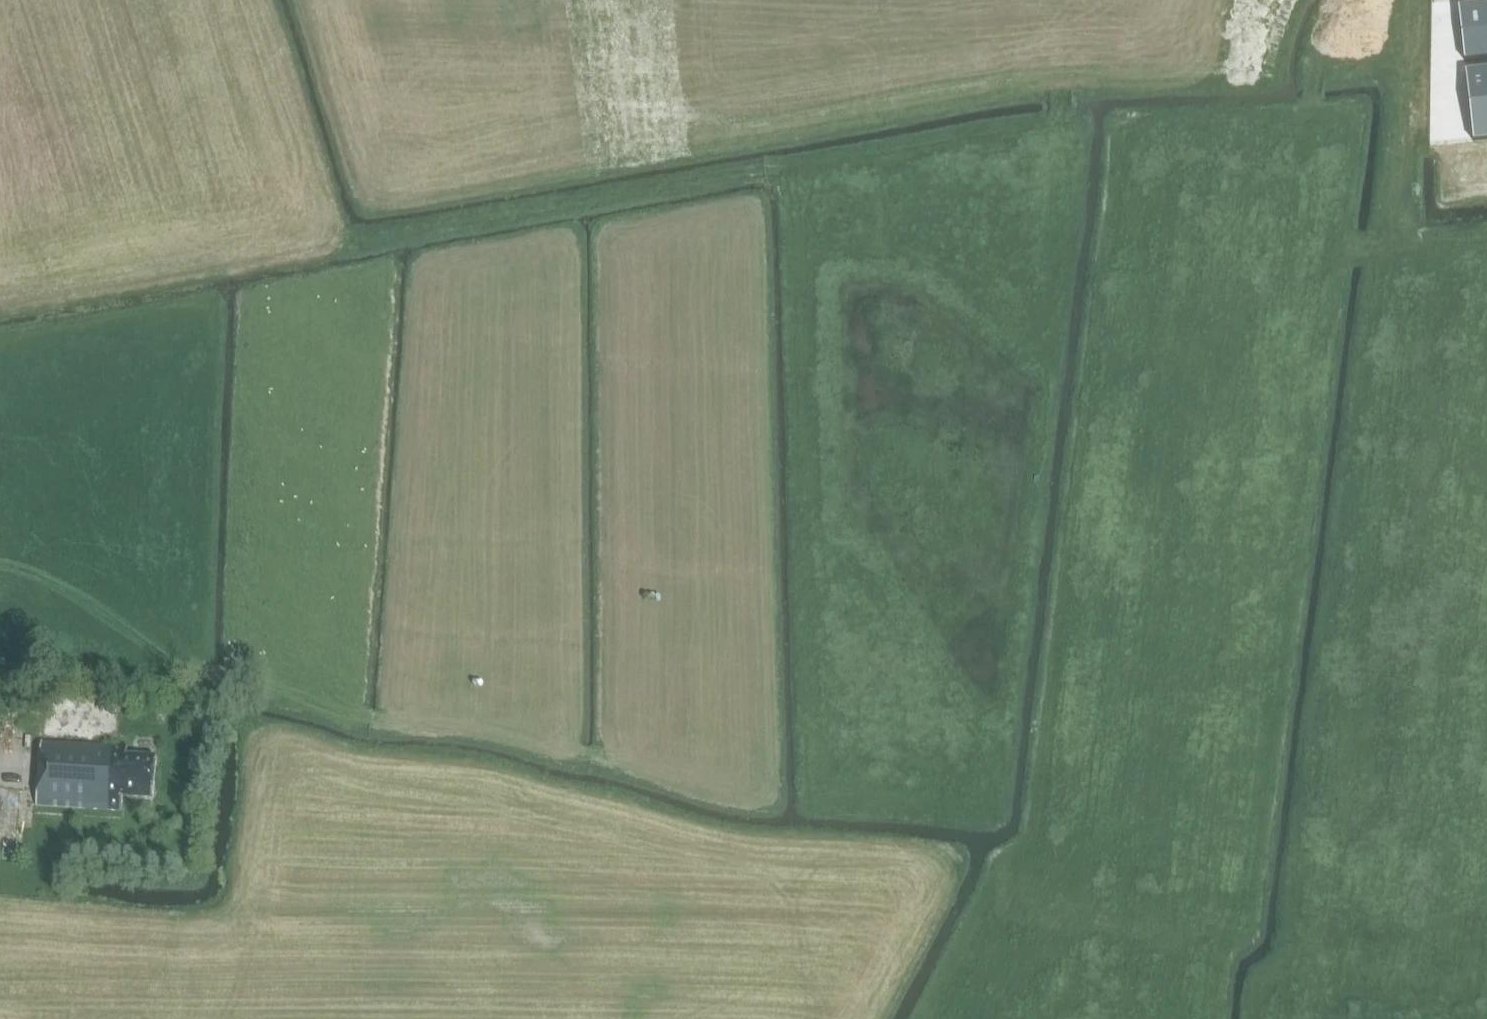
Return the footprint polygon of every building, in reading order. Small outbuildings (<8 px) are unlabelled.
[(1459,9),(1464,61),(1486,59),(1486,6),(1459,9)] [(1464,73),(1472,141),(1486,139),(1486,71),(1464,73)] [(127,747),(42,742),(36,806),(120,811),(121,798),(151,800),(155,760),(126,757),(127,747)]
